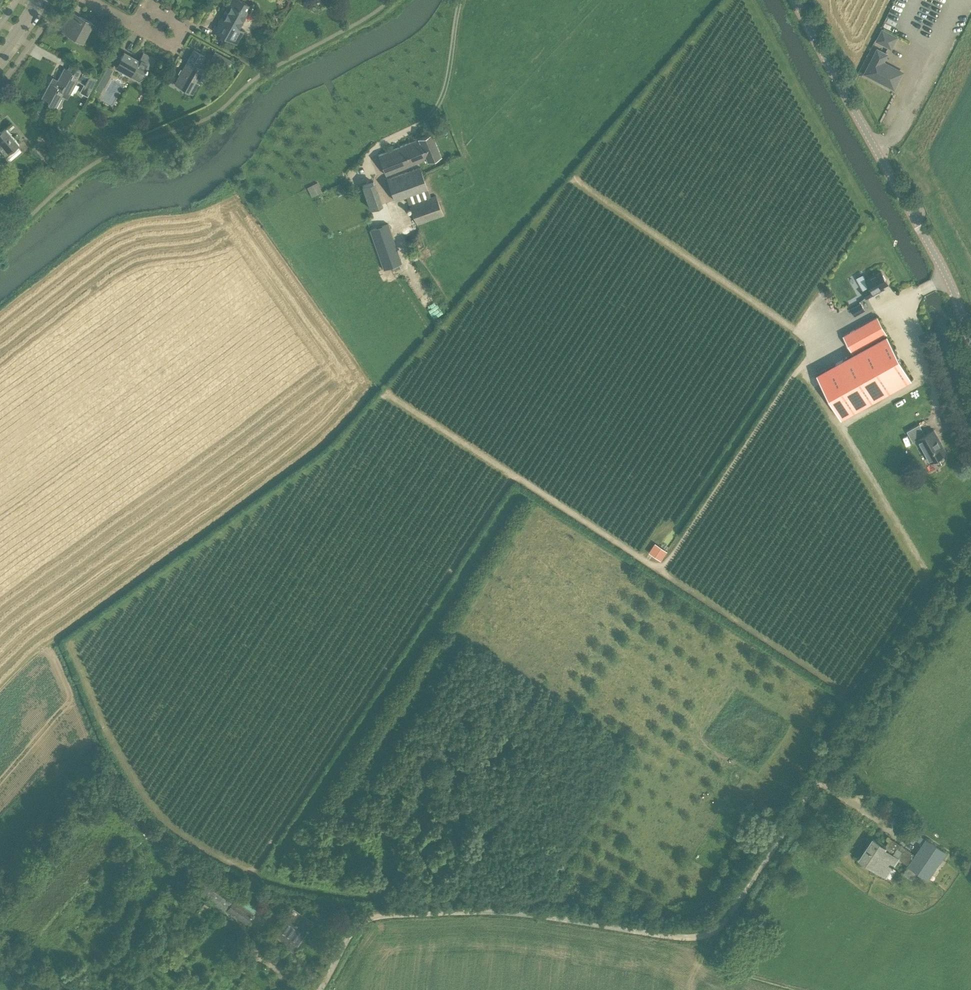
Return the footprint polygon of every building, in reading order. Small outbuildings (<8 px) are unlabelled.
[(243,0),(231,0),(218,25),(216,24),(213,29),(215,30),(214,31),(237,43),(245,30),(239,27),(252,5),(243,0)] [(85,44),(95,24),(79,15),(72,11),(61,32),(85,44)] [(875,41),(892,49),(899,36),(882,28),(875,41)] [(194,49),(184,66),(175,83),(192,92),(205,69),(199,66),(205,56),(194,49)] [(876,75),(896,86),(903,72),(891,66),(883,62),(887,54),(878,49),(866,73),(875,78),(876,75)] [(216,50),(212,58),(227,66),(231,58),(216,50)] [(140,59),(124,51),(115,66),(130,75),(141,81),(148,76),(149,73),(150,70),(151,62),(153,63),(156,59),(143,52),(140,59)] [(48,104),(56,108),(62,96),(67,99),(78,79),(83,82),(88,73),(74,66),(71,72),(64,68),(57,80),(53,77),(42,97),(50,101),(48,104)] [(5,128),(1,132),(0,130),(0,150),(4,146),(9,152),(19,143),(5,128)] [(430,165),(434,164),(432,159),(442,155),(432,132),(418,138),(378,154),(386,175),(424,160),(425,162),(428,161),(430,165)] [(430,196),(420,167),(387,178),(395,201),(406,197),(409,204),(430,196)] [(373,181),(362,185),(370,209),(381,205),(373,181)] [(322,191),(317,182),(307,187),(312,197),(321,192),(322,191)] [(436,195),(409,204),(417,224),(444,215),(436,195)] [(402,263),(388,223),(370,230),(383,268),(384,270),(402,263)] [(867,296),(885,287),(883,285),(889,282),(883,271),(867,279),(871,286),(864,290),(867,296)] [(856,314),(865,309),(862,302),(852,307),(856,314)] [(877,316),(844,335),(854,353),(817,373),(842,417),(912,378),(887,333),(877,316)] [(913,441),(917,439),(929,462),(947,452),(935,429),(925,434),(920,424),(907,431),(913,441)] [(909,865),(929,878),(947,851),(927,838),(916,854),(891,837),(886,846),(873,838),(860,858),(861,858),(862,856),(873,864),(872,866),(887,875),(893,866),(894,867),(895,865),(894,864),(899,858),(909,865)] [(226,910),(246,923),(257,907),(237,893),(226,910)] [(210,908),(203,904),(197,913),(203,917),(210,908)] [(308,929),(313,922),(298,912),(296,916),(290,912),(277,930),(284,935),(281,939),(280,938),(286,943),(284,945),(293,951),(307,930),(308,931),(309,929),(308,929)]
